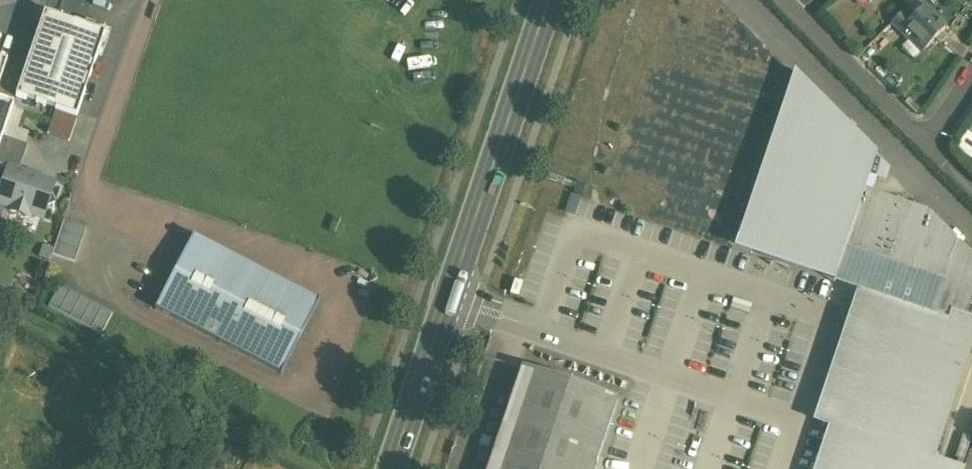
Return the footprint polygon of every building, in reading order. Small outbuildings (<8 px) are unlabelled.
[(914,18),(906,10),(892,24),(921,54),(944,30),(923,9),(914,18)] [(91,31),(44,15),(15,98),(76,119),(97,57),(100,59),(109,33),(92,27),(91,31)] [(736,240),(836,273),(844,251),(863,192),(876,156),(794,74),(736,240)] [(2,138),(13,105),(0,100),(0,144),(2,138)] [(963,132),(953,147),(971,159),(971,138),(963,132)] [(2,138),(0,144),(0,167),(8,170),(16,173),(25,146),(2,138)] [(8,170),(0,194),(0,206),(11,209),(10,213),(27,219),(28,215),(42,220),(46,209),(54,205),(50,196),(54,185),(16,173),(8,170)] [(875,318),(860,313),(856,324),(855,323),(824,418),(839,423),(824,468),(962,468),(933,459),(971,343),(971,308),(969,307),(971,298),(971,258),(927,213),(863,192),(844,251),(940,284),(930,315),(882,299),(875,318)] [(82,242),(86,231),(64,223),(60,234),(82,242)] [(78,253),(82,242),(60,234),(56,245),(78,253)] [(319,302),(193,237),(155,310),(281,375),(319,302)] [(74,264),(78,253),(56,245),(52,256),(74,264)] [(47,308),(58,313),(70,292),(59,286),(47,308)] [(58,313),(69,319),(80,298),(70,292),(58,313)] [(69,319),(79,325),(91,303),(80,298),(69,319)] [(79,325),(90,331),(102,309),(91,303),(79,325)] [(90,331),(101,337),(112,315),(102,309),(90,331)] [(616,401),(522,369),(488,468),(593,468),(616,401)]
